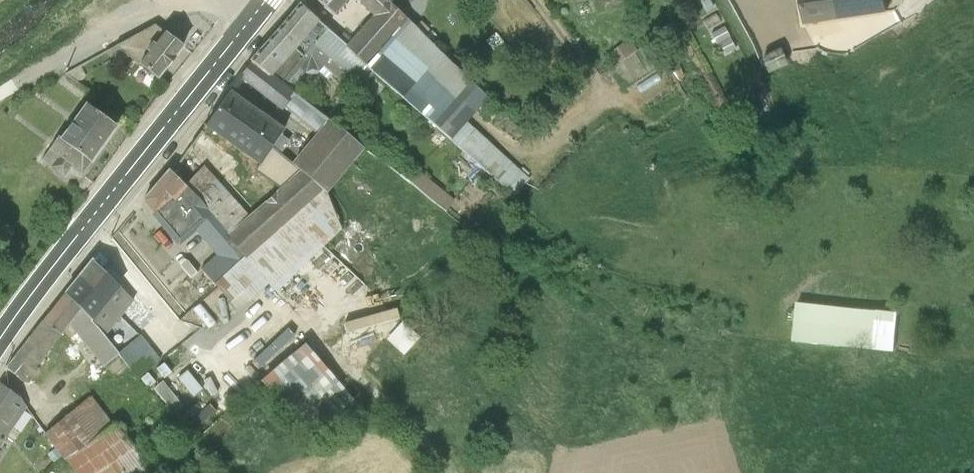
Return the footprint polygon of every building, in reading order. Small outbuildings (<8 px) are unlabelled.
[(332,18),(347,0),(315,0),(332,18)] [(375,72),(513,197),(528,179),(465,122),(488,98),(389,1),(388,0),(357,0),(359,2),(358,3),(372,17),(345,46),(375,72)] [(803,24),(887,13),(885,0),(799,0),(803,24)] [(250,61),(289,91),(305,73),(308,75),(312,75),(316,75),(318,73),(327,80),(331,74),(346,87),(348,83),(358,92),(375,72),(345,46),(299,4),(282,25),(250,61)] [(116,45),(103,52),(122,65),(128,56),(156,79),(182,46),(165,32),(154,25),(116,45)] [(724,27),(710,34),(715,44),(718,42),(724,55),(735,50),(724,27)] [(629,39),(610,52),(618,63),(637,50),(629,39)] [(324,192),(325,192),(363,148),(289,91),(250,61),(239,76),(314,135),(290,164),(324,192)] [(65,73),(67,73),(77,81),(86,76),(80,65),(65,73)] [(271,148),(280,135),(283,130),(228,92),(217,108),(271,148)] [(58,136),(41,160),(65,178),(72,169),(81,175),(116,126),(85,104),(60,138),(58,136)] [(200,201),(212,215),(228,233),(225,236),(243,257),(213,284),(237,311),(267,283),(275,291),(341,229),(325,192),(324,192),(290,164),(271,148),(217,108),(205,125),(260,163),(254,172),(278,189),(248,215),(203,166),(189,181),(176,166),(171,172),(200,201)] [(404,179),(445,211),(454,201),(414,168),(404,179)] [(171,172),(169,170),(142,201),(178,244),(194,230),(212,215),(200,201),(171,172)] [(79,276),(119,319),(133,301),(91,261),(79,276)] [(64,293),(104,337),(119,319),(79,276),(64,293)] [(43,320),(60,336),(68,325),(103,367),(118,354),(104,337),(64,293),(43,320)] [(800,305),(796,344),(898,354),(898,350),(902,315),(800,305)] [(60,336),(43,320),(23,346),(16,355),(6,368),(24,382),(28,383),(36,373),(33,371),(60,336)] [(401,322),(385,339),(402,355),(419,338),(401,322)] [(140,336),(118,354),(128,365),(150,348),(140,336)] [(260,381),(307,437),(352,400),(304,344),(260,381)] [(150,348),(128,365),(138,376),(159,360),(150,348)] [(26,408),(18,396),(0,384),(0,446),(26,408)] [(64,460),(114,426),(90,397),(43,434),(64,460)] [(64,460),(73,472),(147,472),(151,471),(114,426),(64,460)]
